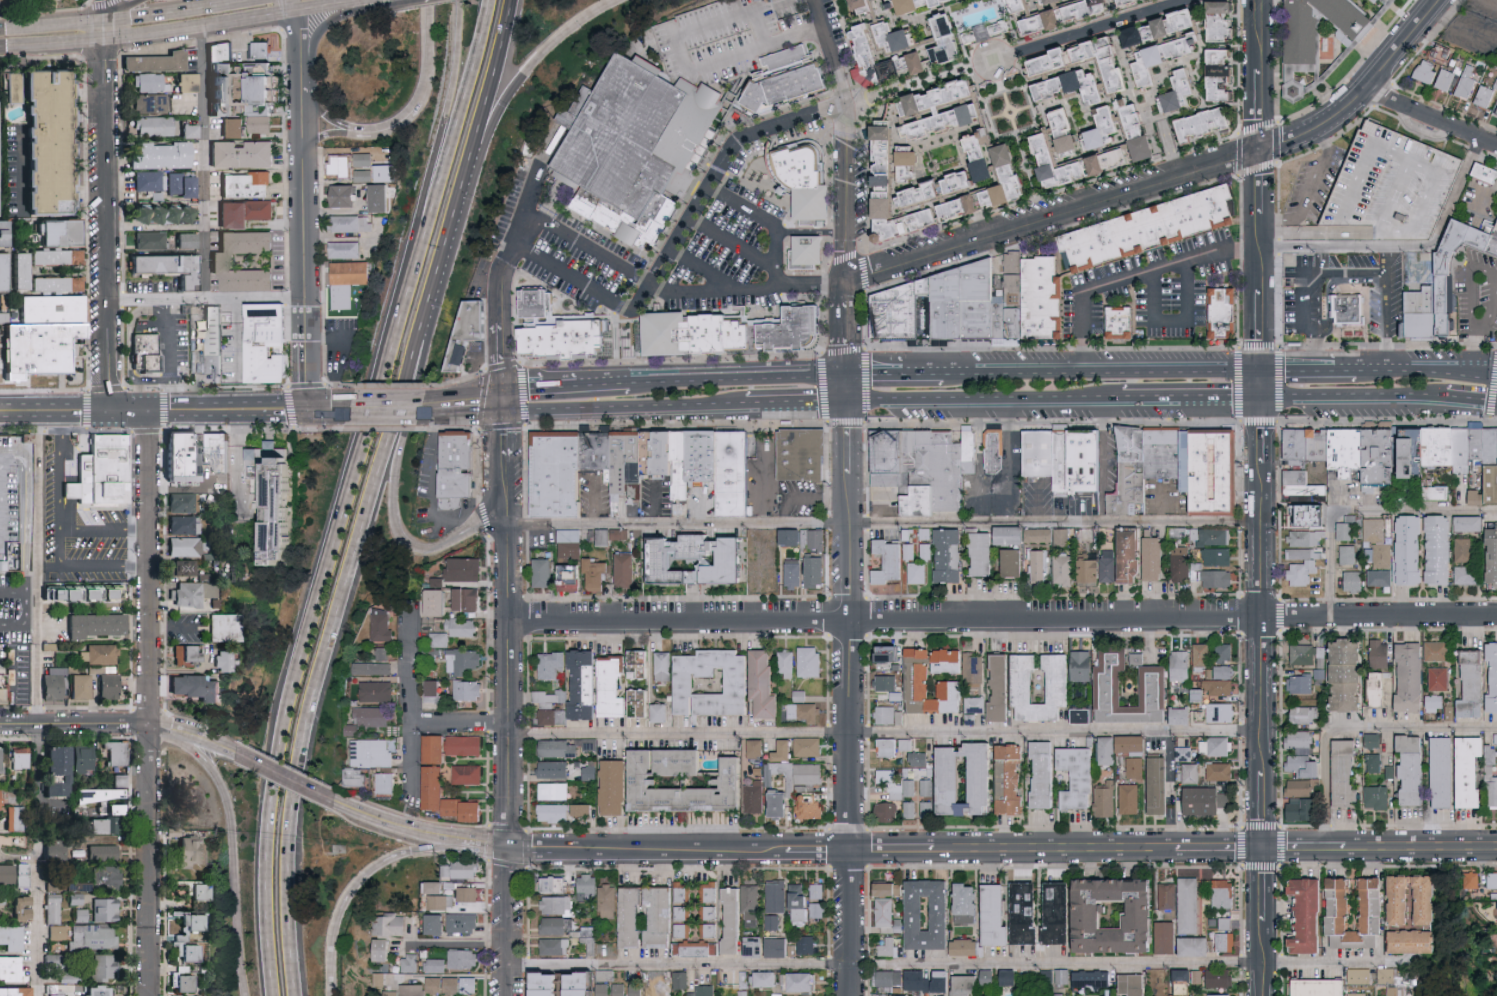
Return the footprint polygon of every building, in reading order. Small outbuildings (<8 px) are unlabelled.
[(935,0),(907,0),(909,11),(937,6),(935,0)] [(1020,12),(1036,8),(1034,0),(1017,0),(1020,12)] [(1070,5),(1074,19),(1114,9),(1112,0),(1087,0),(1070,5)] [(1236,39),(1235,0),(1217,0),(1212,0),(1213,40),(1236,39)] [(1291,62),(1302,70),(1317,71),(1322,19),(1328,11),(1344,22),(1343,27),(1354,34),(1357,29),(1357,26),(1363,17),(1371,25),(1378,16),(1367,0),(1291,0),(1285,62),(1291,62)] [(1070,25),(1067,6),(1053,9),(1057,27),(1070,25)] [(1160,18),(1164,34),(1204,26),(1199,6),(1176,11),(1177,14),(1160,18)] [(941,16),(949,43),(938,47),(943,63),(970,55),(964,34),(965,34),(958,11),(941,16)] [(1055,27),(1051,12),(1028,18),(1032,33),(1055,27)] [(885,22),(892,52),(922,45),(917,26),(903,30),(900,18),(885,22)] [(1132,44),(1163,39),(1160,21),(1129,27),(1132,44)] [(883,61),(875,23),(857,27),(859,38),(862,37),(868,66),(854,69),(858,86),(872,83),(870,74),(886,70),(888,80),(907,76),(903,57),(883,61)] [(1115,91),(1133,87),(1122,34),(1078,44),(1081,60),(1107,54),(1115,91)] [(1137,61),(1143,86),(1158,82),(1153,65),(1173,60),(1172,58),(1201,51),(1196,35),(1144,49),(1147,59),(1137,61)] [(207,42),(210,113),(234,112),(232,41),(207,42)] [(738,106),(762,120),(770,106),(778,109),(834,91),(821,53),(815,55),(812,45),(765,59),(768,71),(752,77),(738,106)] [(1034,58),(1040,74),(1079,62),(1074,45),(1034,58)] [(270,47),(272,64),(251,64),(251,48),(270,47)] [(1235,99),(1235,48),(1212,47),(1212,99),(1235,99)] [(933,70),(929,49),(915,52),(919,72),(933,70)] [(169,56),(123,56),(123,72),(185,72),(185,50),(169,50),(169,56)] [(1413,76),(1430,84),(1439,64),(1422,57),(1413,76)] [(683,95),(694,102),(707,89),(728,100),(727,113),(695,176),(702,180),(664,242),(652,261),(563,212),(574,193),(561,185),(551,180),(555,169),(544,164),(588,91),(600,98),(623,60),(683,95)] [(1477,79),(1470,76),(1474,67),(1468,65),(1457,94),(1469,99),(1477,79)] [(1197,94),(1192,66),(1175,70),(1179,90),(1166,92),(1170,111),(1188,107),(1186,96),(1197,94)] [(1043,99),(1090,88),(1094,104),(1111,100),(1104,71),(1094,73),(1093,68),(1039,81),(1043,99)] [(1436,87),(1452,92),(1458,73),(1442,68),(1436,87)] [(273,70),(273,72),(277,72),(277,83),(272,83),(272,91),(257,92),(257,88),(249,88),(249,70),(273,70)] [(25,72),(26,216),(72,215),(71,71),(25,72)] [(165,92),(165,74),(133,74),(133,92),(165,92)] [(195,74),(177,74),(177,93),(195,93),(195,74)] [(915,139),(987,119),(982,101),(950,110),(948,102),(982,93),(978,77),(914,95),(919,113),(943,106),(946,113),(911,123),(915,139)] [(8,103),(18,103),(18,82),(8,82),(8,103)] [(1489,109),(1496,91),(1496,90),(1482,84),(1474,102),(1489,109)] [(133,114),(166,114),(166,95),(133,95),(133,114)] [(273,110),(249,111),(250,99),(250,97),(272,96),(272,99),(273,110)] [(919,116),(914,99),(903,102),(909,119),(919,116)] [(1144,161),(1162,155),(1153,123),(1150,123),(1144,101),(1128,106),(1144,161)] [(1098,148),(1122,140),(1120,132),(1127,130),(1118,103),(1101,108),(1107,126),(1093,130),(1098,148)] [(1088,149),(1082,130),(1074,105),(1056,111),(1070,155),(1088,149)] [(1181,116),(1186,141),(1198,139),(1197,134),(1235,126),(1231,106),(1181,116)] [(248,117),(248,134),(271,133),(271,117),(248,117)] [(172,136),(172,118),(133,118),(133,136),(172,136)] [(1368,119),(1460,160),(1426,237),(1313,239),(1319,224),(1358,131),(1362,132),(1368,119)] [(244,120),(222,120),(222,139),(244,139),(244,120)] [(899,123),(882,124),(882,240),(898,240),(898,184),(900,184),(899,123)] [(196,126),(181,126),(181,138),(196,138),(196,126)] [(985,180),(1001,177),(991,130),(975,134),(985,180)] [(1091,159),(1064,166),(1055,131),(1040,135),(1048,165),(1054,187),(1095,176),(1091,159)] [(1012,183),(989,189),(990,191),(948,202),(952,218),(982,211),(993,209),(993,206),(1035,196),(1029,172),(1026,173),(1018,141),(1002,145),(1012,183)] [(273,142),(211,142),(211,167),(273,167),(273,142)] [(189,169),(189,143),(137,143),(137,154),(129,154),(129,169),(189,169)] [(1116,170),(1116,167),(1137,161),(1133,145),(1096,155),(1101,174),(1116,170)] [(927,149),(906,149),(907,181),(923,180),(923,170),(928,170),(927,149)] [(823,165),(823,179),(827,179),(827,193),(834,193),(835,216),(835,231),(796,231),(797,216),(797,197),(795,195),(786,184),(779,160),(795,156),(799,155),(817,151),(818,154),(819,155),(821,157),(823,165)] [(354,153),(353,167),(371,168),(372,155),(354,153)] [(327,156),(327,174),(348,174),(348,156),(327,156)] [(1476,162),(1496,171),(1496,176),(1493,185),(1470,175),(1476,162)] [(956,191),(983,184),(978,168),(952,176),(956,191)] [(371,182),(371,170),(354,170),(354,182),(371,182)] [(163,173),(135,173),(135,191),(163,191),(163,173)] [(271,173),(221,173),(221,197),(271,197),(271,173)] [(195,199),(195,175),(167,175),(167,195),(180,195),(181,199),(195,199)] [(910,207),(953,193),(948,178),(905,192),(910,207)] [(1152,247),(1092,267),(1085,269),(1072,273),(1071,269),(1066,252),(1060,254),(1057,239),(1091,227),(1152,208),(1153,208),(1212,188),(1225,184),(1232,199),(1225,202),(1227,207),(1232,222),(1213,228),(1152,247)] [(369,185),(369,212),(388,212),(388,185),(369,185)] [(354,186),(330,186),(330,208),(354,208),(354,186)] [(220,229),(247,229),(247,219),(273,219),(273,201),(220,201),(220,229)] [(133,206),(132,223),(190,225),(191,208),(133,206)] [(908,216),(913,232),(945,221),(940,206),(908,216)] [(328,216),(328,232),(371,232),(371,216),(328,216)] [(80,247),(80,221),(36,222),(36,248),(80,247)] [(8,222),(0,222),(0,248),(8,248),(8,222)] [(1493,243),(1487,260),(1465,252),(1463,254),(1455,261),(1450,271),(1449,284),(1449,320),(1451,320),(1450,332),(1450,340),(1439,339),(1439,332),(1439,271),(1439,252),(1443,249),(1451,227),(1463,231),(1493,243)] [(164,232),(135,232),(135,249),(164,249),(164,232)] [(220,233),(220,253),(211,253),(211,274),(221,274),(221,291),(272,291),(272,271),(230,271),(230,253),(273,253),(272,232),(220,233)] [(176,234),(176,249),(196,249),(196,234),(176,234)] [(359,258),(359,242),(328,242),(328,258),(359,258)] [(825,273),(799,273),(798,243),(827,242),(825,273)] [(82,266),(82,251),(31,251),(31,266),(82,266)] [(10,290),(10,252),(0,252),(0,290),(10,290)] [(1024,307),(1024,338),(994,338),(993,325),(994,298),(1006,298),(1006,271),(1005,252),(1024,252),(1025,270),(1024,307)] [(14,253),(14,291),(27,291),(27,253),(14,253)] [(196,256),(130,256),(130,275),(179,275),(179,291),(196,291),(196,256)] [(1061,331),(1062,343),(1036,342),(1026,341),(1026,332),(1026,271),(1026,260),(1035,259),(1058,258),(1059,270),(1060,297),(1063,298),(1064,320),(1061,324),(1061,331)] [(1314,278),(1285,279),(1285,273),(1284,259),(1313,258),(1314,273),(1314,278)] [(993,325),(994,338),(975,339),(932,339),(932,331),(933,278),(961,269),(974,265),(994,259),(994,269),(994,298),(993,325)] [(1439,332),(1439,339),(1408,339),(1408,333),(1407,272),(1406,259),(1437,259),(1437,271),(1439,332)] [(371,289),(333,289),(333,267),(371,267),(371,289)] [(31,292),(82,292),(82,279),(31,279),(31,292)] [(915,339),(874,340),(874,330),(874,297),(914,284),(918,283),(920,330),(920,339),(915,339)] [(549,315),(521,316),(519,289),(549,288),(550,288),(552,315),(549,315)] [(1218,341),(1213,341),(1212,330),(1212,292),(1218,292),(1236,291),(1236,330),(1236,332),(1233,333),(1234,341),(1218,341)] [(1369,296),(1369,331),(1342,331),(1335,332),(1335,328),(1324,328),(1324,297),(1342,297),(1369,296)] [(20,298),(20,322),(82,321),(82,297),(20,298)] [(489,341),(489,351),(475,351),(468,381),(448,382),(449,375),(458,341),(468,307),(489,307),(489,341)] [(1135,329),(1135,338),(1110,338),(1110,329),(1109,309),(1135,308),(1135,329)] [(224,383),(198,384),(198,343),(199,312),(223,311),(223,343),(224,383)] [(254,313),(264,313),(264,317),(283,316),(283,369),(254,369),(254,313)] [(810,353),(810,359),(797,360),(773,361),(772,355),(763,355),(763,338),(763,333),(789,332),(789,315),(796,315),(822,314),(823,338),(823,346),(820,346),(810,353)] [(8,327),(0,327),(0,315),(7,315),(9,315),(10,327),(8,327)] [(601,333),(605,358),(548,360),(534,361),(534,357),(519,358),(517,334),(517,327),(547,325),(600,322),(601,333)] [(697,328),(698,339),(680,340),(680,352),(699,351),(700,365),(675,365),(651,365),(649,339),(648,324),(675,322),(691,322),(691,329),(697,328)] [(2,377),(2,337),(1,327),(2,327),(63,327),(80,327),(80,337),(81,342),(65,342),(66,375),(63,375),(2,377)] [(700,365),(699,351),(698,339),(697,328),(732,327),(733,333),(736,333),(745,332),(755,335),(755,338),(755,358),(736,359),(732,360),(732,364),(700,365)] [(163,377),(132,379),(131,344),(131,336),(162,335),(162,343),(163,377)] [(889,423),(901,431),(919,431),(976,428),(977,458),(977,474),(964,474),(963,509),(933,510),(934,516),(919,517),(901,517),(901,486),(872,487),(872,459),(873,431),(889,423)] [(1100,484),(1071,485),(1071,457),(1071,424),(1100,424),(1100,457),(1100,484)] [(1131,515),(1109,516),(1109,491),(1120,490),(1120,457),(1119,425),(1146,424),(1147,457),(1147,501),(1130,501),(1131,515)] [(1040,473),(1025,473),(1025,458),(1026,427),(1040,426),(1054,426),(1054,458),(1054,473),(1040,473)] [(1222,504),(1194,505),(1193,456),(1192,426),(1222,426),(1234,426),(1234,456),(1234,504),(1222,504)] [(1182,456),(1183,477),(1161,477),(1148,477),(1148,457),(1148,427),(1161,427),(1182,427),(1182,456)] [(996,469),(985,469),(985,458),(985,429),(994,429),(996,458),(996,469)] [(1345,470),(1328,469),(1328,456),(1328,429),(1343,429),(1362,429),(1362,455),(1362,470),(1345,470)] [(1398,455),(1398,485),(1362,484),(1362,470),(1362,455),(1362,429),(1398,429),(1398,455)] [(1404,480),(1399,480),(1398,455),(1398,429),(1406,429),(1422,430),(1422,454),(1422,466),(1422,479),(1404,480)] [(1453,465),(1422,466),(1422,454),(1422,430),(1453,429),(1453,455),(1453,465)] [(1453,429),(1496,429),(1496,504),(1485,504),(1484,460),(1469,460),(1468,474),(1453,474),(1453,465),(1453,429)] [(447,431),(447,508),(464,508),(464,496),(478,496),(479,431),(447,431)] [(737,519),(717,519),(716,487),(716,432),(759,431),(761,519),(737,519)] [(716,487),(686,488),(686,433),(716,432),(716,487)] [(1070,457),(1070,491),(1056,491),(1056,458),(1056,432),(1069,432),(1070,457)] [(1310,455),(1310,462),(1290,462),(1290,455),(1290,433),(1310,432),(1310,455)] [(671,468),(670,482),(671,500),(661,501),(661,486),(643,486),(642,462),(641,434),(656,434),(664,433),(670,433),(671,468)] [(686,462),(686,488),(686,501),(671,500),(671,468),(670,433),(686,433),(686,462)] [(642,462),(643,486),(643,488),(631,488),(631,504),(618,504),(611,504),(611,461),(611,435),(622,435),(641,434),(642,462)] [(4,575),(0,575),(0,435),(2,435),(33,435),(33,456),(33,517),(33,546),(19,546),(19,574),(4,575)] [(557,518),(531,516),(532,488),(531,458),(531,435),(556,435),(581,435),(581,458),(581,461),(580,477),(580,518),(557,518)] [(611,477),(580,477),(581,461),(581,435),(611,435),(611,461),(611,477)] [(826,463),(827,489),(798,488),(782,488),(782,460),(782,437),(797,436),(830,436),(829,459),(829,462),(826,463)] [(231,465),(232,498),(207,498),(208,492),(217,493),(216,465),(216,439),(230,439),(231,465)] [(129,466),(130,514),(81,513),(80,506),(70,506),(67,507),(67,491),(70,491),(81,490),(81,466),(81,460),(94,460),(94,443),(129,442),(129,466)] [(201,465),(201,495),(192,495),(169,495),(170,465),(170,446),(191,446),(200,445),(201,465)] [(302,455),(289,455),(289,448),(248,448),(248,477),(277,477),(277,557),(270,557),(270,563),(294,564),(294,558),(302,558),(302,455)] [(1308,467),(1309,485),(1287,485),(1287,468),(1308,467)] [(1451,499),(1427,500),(1426,486),(1451,485),(1451,499)] [(1330,489),(1330,500),(1287,499),(1286,488),(1330,489)] [(197,512),(196,492),(171,493),(172,512),(197,512)] [(1338,539),(1354,539),(1355,515),(1345,514),(1345,522),(1339,521),(1338,539)] [(196,516),(172,515),(172,534),(201,534),(201,522),(196,522),(196,516)] [(1424,515),(1401,515),(1402,583),(1425,583),(1424,515)] [(1454,583),(1454,515),(1431,515),(1430,583),(1454,583)] [(1486,515),(1459,515),(1459,531),(1487,530),(1486,515)] [(1387,518),(1366,518),(1366,541),(1386,541),(1387,518)] [(999,525),(999,544),(1026,544),(1026,526),(999,525)] [(1188,527),(1171,526),(1171,537),(1188,538),(1188,527)] [(1054,527),(1027,528),(1028,542),(1055,541),(1054,527)] [(611,528),(598,529),(599,545),(612,544),(611,528)] [(630,538),(629,528),(613,528),(613,539),(630,538)] [(779,528),(755,529),(755,546),(780,546),(779,528)] [(804,529),(784,528),(783,544),(803,545),(804,529)] [(905,579),(905,559),(917,559),(917,540),(912,540),(912,528),(904,528),(904,542),(891,542),(891,538),(877,538),(877,553),(887,553),(887,569),(875,569),(875,583),(891,583),(891,579),(905,579)] [(965,528),(939,528),(939,581),(964,582),(965,528)] [(1056,528),(1056,544),(1071,544),(1071,528),(1056,528)] [(1230,528),(1193,528),(1193,539),(1199,539),(1199,545),(1230,545),(1230,528)] [(561,559),(583,559),(582,529),(560,529),(561,559)] [(825,549),(826,529),(811,529),(810,549),(825,549)] [(1139,582),(1139,575),(1144,575),(1145,529),(1124,529),(1123,582),(1139,582)] [(1318,530),(1291,531),(1291,546),(1319,545),(1318,530)] [(995,575),(995,531),(974,532),(975,575),(995,575)] [(747,581),(746,537),(715,538),(715,533),(689,533),(689,538),(658,538),(658,583),(747,581)] [(1166,579),(1165,536),(1147,536),(1147,579),(1166,579)] [(203,537),(171,537),(171,555),(202,556),(203,537)] [(1474,561),(1474,538),(1457,537),(1457,561),(1474,561)] [(933,543),(922,543),(922,558),(933,558),(933,543)] [(1394,566),(1393,543),(1376,544),(1376,567),(1394,566)] [(1174,580),(1203,579),(1203,562),(1190,562),(1190,545),(1173,546),(1174,580)] [(1358,545),(1342,545),(1342,564),(1358,563),(1358,545)] [(1233,564),(1233,547),(1206,548),(1206,565),(1233,564)] [(1006,576),(1025,576),(1024,548),(1006,548),(1006,576)] [(1318,548),(1289,548),(1289,558),(1306,559),(1306,563),(1291,563),(1290,585),(1312,585),(1312,573),(1317,573),(1318,548)] [(1033,549),(1034,581),(1050,581),(1049,549),(1033,549)] [(1118,549),(1104,549),(1104,558),(1081,558),(1081,585),(1100,586),(1100,581),(1117,581),(1118,549)] [(617,587),(636,587),(636,553),(617,553),(617,587)] [(1056,583),(1065,583),(1065,586),(1075,586),(1075,555),(1055,555),(1056,583)] [(825,586),(824,556),(806,557),(807,586),(825,586)] [(482,580),(482,557),(449,557),(449,580),(482,580)] [(607,561),(593,561),(593,557),(584,557),(584,571),(588,571),(587,590),(606,590),(607,561)] [(536,586),(554,585),(554,558),(536,558),(536,586)] [(198,559),(176,560),(177,575),(198,575),(198,559)] [(774,559),(756,559),(756,586),(774,586),(774,559)] [(802,587),(802,559),(787,559),(787,587),(802,587)] [(928,583),(928,562),(911,562),(910,583),(928,583)] [(583,563),(561,564),(562,590),(583,590),(583,563)] [(1458,584),(1476,583),(1476,565),(1457,565),(1458,584)] [(1234,570),(1204,569),(1204,586),(1233,587),(1234,570)] [(1394,570),(1371,569),(1370,584),(1393,585),(1394,570)] [(1365,570),(1347,570),(1347,592),(1365,591),(1365,570)] [(445,585),(445,577),(433,577),(433,586),(445,585)] [(173,606),(203,606),(203,582),(180,581),(180,589),(173,589),(173,606)] [(481,588),(458,587),(458,610),(480,610),(481,588)] [(47,588),(47,599),(108,599),(108,588),(47,588)] [(109,588),(109,598),(122,599),(122,588),(109,588)] [(448,615),(449,589),(430,588),(430,615),(448,615)] [(374,640),(396,641),(397,610),(401,611),(401,603),(389,602),(389,608),(375,608),(374,640)] [(71,614),(71,639),(86,639),(86,634),(128,634),(128,613),(71,614)] [(478,635),(478,618),(451,619),(451,636),(478,635)] [(242,648),(214,649),(214,648),(214,622),(242,621),(242,647),(242,648)] [(433,646),(451,646),(451,632),(434,632),(433,646)] [(1335,710),(1363,710),(1364,638),(1335,637),(1335,710)] [(1383,643),(1383,639),(1373,638),(1372,667),(1391,667),(1391,643),(1383,643)] [(1450,641),(1426,640),(1426,660),(1450,660),(1450,641)] [(1425,642),(1401,642),(1401,693),(1399,693),(1399,711),(1426,710),(1425,642)] [(1211,643),(1196,643),(1196,669),(1212,669),(1211,643)] [(1233,661),(1233,643),(1217,643),(1217,662),(1233,661)] [(88,644),(89,650),(80,651),(80,663),(117,662),(117,644),(88,644)] [(176,663),(203,662),(203,644),(175,645),(176,663)] [(1292,663),(1317,664),(1317,667),(1326,668),(1326,645),(1293,644),(1292,663)] [(905,660),(904,645),(883,645),(884,661),(905,660)] [(392,660),(391,646),(380,647),(380,660),(392,660)] [(822,676),(821,646),(800,646),(800,676),(822,676)] [(1169,664),(1144,664),(1144,705),(1124,705),(1124,670),(1130,670),(1130,647),(1103,647),(1103,666),(1098,666),(1099,721),(1170,721),(1169,664)] [(964,711),(964,680),(942,680),(942,698),(933,698),(933,648),(910,648),(910,711),(964,711)] [(449,674),(468,674),(468,667),(483,668),(484,650),(450,649),(449,674)] [(652,649),(634,650),(635,677),(652,677),(652,649)] [(750,654),(741,654),(741,649),(702,649),(702,654),(677,654),(677,714),(750,714),(750,654)] [(781,695),(775,694),(775,649),(754,649),(754,698),(759,698),(758,717),(781,717),(781,695)] [(937,672),(965,672),(965,680),(985,681),(985,656),(976,655),(976,650),(937,649),(937,672)] [(234,671),(234,650),(218,650),(218,672),(234,671)] [(599,650),(572,650),(572,668),(576,668),(576,700),(572,700),(572,719),(598,719),(599,650)] [(796,651),(780,650),(779,675),(795,676),(796,651)] [(1074,681),(1094,681),(1093,650),(1073,650),(1074,681)] [(1192,650),(1173,650),(1174,680),(1192,679),(1192,650)] [(1486,716),(1486,650),(1467,650),(1467,701),(1461,701),(1461,716),(1486,716)] [(568,652),(542,651),(541,678),(560,678),(560,671),(568,671),(568,652)] [(673,652),(657,651),(657,680),(672,681),(673,652)] [(992,721),(1012,720),(1010,653),(995,654),(996,701),(992,701),(992,721)] [(1071,654),(1047,654),(1047,671),(1051,671),(1051,703),(1036,703),(1036,669),(1040,669),(1040,654),(1015,654),(1015,707),(1017,707),(1017,719),(1063,720),(1063,706),(1071,706),(1071,654)] [(602,715),(629,716),(629,697),(623,696),(624,657),(603,656),(602,715)] [(394,662),(356,662),(356,674),(393,674),(394,662)] [(1217,664),(1216,678),(1234,678),(1234,665),(1217,664)] [(46,667),(46,699),(67,699),(66,667),(46,667)] [(1431,690),(1450,690),(1450,667),(1431,667),(1431,690)] [(1315,669),(1315,680),(1327,680),(1327,669),(1315,669)] [(1386,705),(1386,682),(1390,682),(1390,671),(1371,672),(1371,705),(1386,705)] [(121,673),(101,674),(102,699),(121,698),(121,673)] [(73,699),(92,698),(92,674),(73,674),(73,699)] [(897,690),(897,675),(877,674),(877,690),(897,690)] [(1314,693),(1314,675),(1289,674),(1289,692),(1314,693)] [(209,675),(175,675),(174,695),(203,696),(202,702),(224,703),(224,680),(209,680),(209,675)] [(427,701),(444,701),(444,680),(428,679),(427,701)] [(1234,694),(1234,679),(1205,680),(1206,689),(1211,688),(1211,695),(1234,694)] [(483,699),(482,680),(456,680),(457,700),(483,699)] [(395,681),(364,681),(364,700),(395,701),(395,681)] [(568,689),(557,688),(557,692),(534,691),(534,701),(542,701),(542,707),(554,707),(554,701),(568,701),(568,689)] [(1195,697),(1206,698),(1206,688),(1196,688),(1195,697)] [(652,716),(652,689),(635,689),(635,717),(652,716)] [(807,689),(795,690),(795,701),(808,701),(807,689)] [(1444,710),(1445,695),(1427,694),(1427,710),(1444,710)] [(967,724),(987,724),(986,697),(967,697),(967,724)] [(790,719),(809,718),(810,724),(819,723),(819,702),(790,703),(790,719)] [(1209,722),(1236,722),(1236,702),(1209,703),(1209,722)] [(670,722),(671,703),(655,703),(655,721),(670,722)] [(896,706),(876,705),(876,723),(904,723),(904,711),(896,711),(896,706)] [(357,707),(358,717),(362,717),(362,726),(392,725),(392,706),(357,707)] [(1318,706),(1294,706),(1293,723),(1318,723),(1318,706)] [(1174,723),(1193,723),(1193,707),(1174,707),(1174,723)] [(542,725),(569,724),(568,708),(542,709),(542,725)] [(1075,723),(1094,723),(1095,709),(1075,708),(1075,723)] [(348,735),(361,735),(361,723),(348,723),(348,735)] [(1323,777),(1323,761),(1312,761),(1312,731),(1288,731),(1288,747),(1301,747),(1301,754),(1289,754),(1289,770),(1299,770),(1299,777),(1323,777)] [(1367,733),(1367,747),(1382,747),(1382,733),(1367,733)] [(427,762),(448,763),(448,735),(428,735),(427,762)] [(449,754),(484,755),(484,736),(450,735),(449,754)] [(1150,735),(1121,735),(1120,751),(1149,751),(1150,735)] [(1405,805),(1426,805),(1426,735),(1402,735),(1402,750),(1406,750),(1406,764),(1402,764),(1402,777),(1405,777),(1405,805)] [(797,756),(823,755),(822,736),(796,737),(797,756)] [(1118,736),(1102,736),(1102,764),(1119,763),(1118,736)] [(1231,736),(1211,736),(1211,740),(1202,740),(1202,755),(1232,754),(1231,736)] [(1456,736),(1436,737),(1437,807),(1458,807),(1456,736)] [(1484,807),(1483,756),(1487,755),(1487,736),(1460,737),(1462,807),(1484,807)] [(396,739),(355,738),(354,766),(396,766),(396,739)] [(898,738),(881,738),(880,756),(897,756),(898,738)] [(913,749),(913,738),(901,738),(901,750),(913,749)] [(749,758),(764,757),(764,739),(749,739),(749,758)] [(793,761),(793,739),(780,739),(780,751),(775,751),(774,760),(793,761)] [(1358,739),(1337,739),(1337,806),(1362,806),(1362,786),(1358,786),(1358,739)] [(109,766),(129,766),(129,740),(108,741),(109,766)] [(1037,757),(1036,808),(1056,808),(1056,741),(1034,741),(1034,757),(1037,757)] [(942,747),(943,814),(995,814),(995,806),(997,806),(996,742),(966,742),(966,747),(942,747)] [(1000,814),(1025,814),(1025,745),(1000,744),(1000,814)] [(73,746),(52,746),(52,774),(65,774),(65,781),(50,781),(50,795),(73,795),(73,746)] [(1194,760),(1193,746),(1178,746),(1178,760),(1194,760)] [(95,747),(76,747),(77,772),(96,771),(95,747)] [(1095,747),(1061,748),(1061,769),(1075,769),(1075,790),(1065,790),(1065,808),(1096,808),(1095,747)] [(1495,776),(1495,764),(1496,764),(1496,747),(1490,747),(1489,805),(1496,805),(1496,776),(1495,776)] [(13,768),(30,768),(30,748),(13,748),(13,768)] [(635,810),(744,810),(744,756),(727,756),(727,787),(654,786),(654,775),(705,775),(705,749),(636,749),(635,810)] [(910,765),(929,766),(929,752),(910,751),(910,765)] [(1382,754),(1368,753),(1367,772),(1382,772),(1382,754)] [(1146,757),(1129,756),(1128,776),(1145,776),(1146,757)] [(1170,814),(1171,757),(1152,756),(1151,813),(1170,814)] [(628,759),(604,759),(604,814),(628,814),(628,759)] [(569,760),(539,761),(539,777),(570,777),(569,760)] [(795,762),(767,763),(767,786),(774,786),(773,774),(788,773),(788,789),(773,790),(774,816),(791,816),(791,798),(795,798),(795,762)] [(1184,783),(1202,783),(1202,763),(1185,762),(1184,783)] [(1235,762),(1210,763),(1210,780),(1235,779),(1235,762)] [(824,763),(797,763),(797,784),(824,783),(824,763)] [(484,764),(455,765),(455,784),(484,783),(484,764)] [(584,779),(598,779),(598,765),(584,765),(584,779)] [(446,798),(446,766),(428,766),(428,809),(445,809),(445,815),(462,815),(462,798),(446,798)] [(904,781),(892,780),(891,799),(905,799),(905,795),(918,796),(919,775),(926,776),(926,768),(905,767),(904,781)] [(347,768),(347,786),(367,785),(367,768),(347,768)] [(897,769),(880,769),(880,782),(897,782),(897,769)] [(397,772),(380,772),(379,798),(397,798),(397,772)] [(81,789),(81,801),(129,799),(128,775),(115,776),(116,788),(81,789)] [(1097,787),(1098,816),(1118,816),(1117,778),(1108,779),(1108,786),(1097,787)] [(934,796),(934,779),(923,779),(922,795),(934,796)] [(1314,779),(1288,779),(1288,796),(1314,796),(1314,779)] [(568,781),(540,782),(541,799),(568,798),(568,781)] [(1141,783),(1122,784),(1123,813),(1142,813),(1141,783)] [(765,812),(765,784),(747,784),(747,812),(765,812)] [(1390,808),(1390,786),(1367,785),(1367,807),(1390,808)] [(1186,787),(1187,816),(1223,815),(1223,807),(1232,807),(1232,792),(1223,792),(1223,786),(1186,787)] [(824,817),(823,795),(799,795),(799,818),(824,817)] [(1319,797),(1290,798),(1290,820),(1320,820),(1319,797)] [(485,822),(486,801),(465,801),(465,821),(485,822)] [(898,821),(899,802),(878,801),(878,820),(898,821)] [(918,818),(918,801),(906,801),(906,817),(918,818)] [(933,802),(922,801),(922,817),(933,817),(933,802)] [(570,804),(540,803),(540,820),(570,821),(570,804)] [(576,804),(576,815),(596,815),(595,803),(576,804)] [(128,804),(113,804),(113,815),(128,815),(128,804)] [(24,805),(8,806),(9,830),(25,830),(24,805)] [(119,834),(119,818),(94,817),(93,833),(119,834)] [(183,836),(182,867),(194,867),(194,863),(206,864),(207,837),(183,836)] [(67,860),(68,840),(48,840),(47,860),(67,860)] [(90,845),(90,861),(119,861),(119,845),(90,845)] [(480,877),(480,860),(455,860),(455,865),(444,865),(444,877),(480,877)] [(30,863),(19,863),(18,887),(29,887),(30,863)] [(0,864),(0,882),(16,881),(16,864),(0,864)] [(93,888),(121,888),(122,867),(93,866),(93,888)] [(1481,871),(1466,871),(1466,887),(1481,887),(1481,871)] [(580,900),(598,901),(599,875),(581,874),(580,900)] [(1394,924),(1413,924),(1413,886),(1420,886),(1421,924),(1440,924),(1440,875),(1394,875),(1394,924)] [(545,892),(569,891),(568,876),(545,877),(545,892)] [(1181,934),(1200,933),(1199,877),(1180,877),(1181,934)] [(1388,878),(1366,877),(1365,930),(1353,930),(1354,877),(1332,877),(1331,935),(1336,935),(1336,947),(1370,947),(1371,933),(1387,934),(1388,878)] [(1326,953),(1326,878),(1295,878),(1295,894),(1298,894),(1298,916),(1303,916),(1303,938),(1296,938),(1296,953),(1326,953)] [(48,891),(62,891),(62,879),(47,879),(48,891)] [(951,948),(950,879),(908,880),(910,949),(951,948)] [(1179,952),(1179,921),(1159,921),(1159,879),(1083,879),(1083,953),(1179,952)] [(788,913),(787,880),(767,880),(767,929),(780,929),(780,913),(788,913)] [(1216,908),(1235,907),(1235,880),(1215,880),(1216,908)] [(92,891),(92,881),(69,881),(69,890),(92,891)] [(447,894),(447,881),(430,881),(430,893),(447,894)] [(717,881),(709,881),(709,886),(701,886),(702,937),(718,937),(717,881)] [(689,882),(677,882),(676,902),(689,902),(689,882)] [(878,895),(904,896),(904,883),(878,882),(878,895)] [(1042,944),(1042,882),(1017,882),(1018,944),(1042,944)] [(1074,882),(1049,882),(1051,944),(1075,943),(1074,882)] [(1161,909),(1167,909),(1167,919),(1178,919),(1178,882),(1160,882),(1161,909)] [(805,883),(792,883),(792,911),(797,911),(797,924),(806,924),(806,918),(825,918),(825,903),(811,903),(811,895),(805,895),(805,883)] [(825,883),(812,883),(812,898),(825,898),(825,883)] [(214,884),(197,884),(197,899),(214,900),(214,884)] [(981,923),(981,884),(960,884),(959,923),(981,923)] [(986,944),(1012,945),(1012,926),(1008,926),(1009,884),(987,884),(986,944)] [(602,885),(601,916),(618,916),(618,885),(602,885)] [(460,901),(479,901),(479,887),(460,886),(460,901)] [(744,953),(744,926),(759,926),(760,886),(727,886),(726,953),(744,953)] [(644,947),(644,887),(624,887),(623,947),(644,947)] [(648,947),(674,947),(674,887),(649,887),(648,906),(653,906),(653,930),(649,930),(648,947)] [(90,893),(70,892),(70,905),(90,905),(90,893)] [(60,923),(60,893),(47,893),(46,923),(60,923)] [(430,908),(456,909),(457,895),(431,894),(430,908)] [(573,914),(573,896),(544,895),(544,914),(573,914)] [(16,920),(32,921),(32,896),(17,896),(16,920)] [(895,897),(879,897),(879,932),(904,932),(903,918),(895,918),(895,897)] [(94,898),(94,921),(119,921),(119,899),(94,898)] [(692,905),(676,906),(677,923),(692,922),(692,905)] [(75,922),(88,922),(88,909),(76,908),(75,922)] [(451,913),(451,932),(480,933),(480,913),(451,913)] [(208,914),(185,915),(186,929),(209,929),(208,914)] [(377,935),(409,934),(408,914),(377,914),(377,935)] [(448,934),(448,914),(430,914),(430,935),(448,934)] [(568,916),(543,917),(543,934),(569,934),(568,916)] [(1236,917),(1211,917),(1211,930),(1218,929),(1218,952),(1236,952),(1236,917)] [(117,948),(116,924),(73,926),(73,941),(68,941),(68,950),(117,948)] [(677,924),(677,937),(692,938),(693,924),(677,924)] [(0,925),(0,944),(8,944),(8,951),(24,952),(24,926),(0,925)] [(49,939),(66,940),(66,925),(49,925),(49,939)] [(596,925),(582,926),(583,946),(589,946),(589,953),(598,953),(596,925)] [(1441,952),(1440,930),(1393,930),(1393,953),(1441,952)] [(187,961),(204,961),(204,945),(190,945),(189,934),(175,935),(176,946),(180,946),(180,956),(187,955),(187,961)] [(799,954),(816,953),(816,935),(798,935),(799,954)] [(766,936),(748,936),(749,956),(767,956),(766,936)] [(880,955),(901,956),(901,946),(896,946),(896,936),(887,936),(887,945),(880,944),(880,955)] [(572,937),(543,938),(543,955),(572,955),(572,937)] [(1182,956),(1212,955),(1211,937),(1182,937),(1182,956)] [(394,961),(395,939),(379,938),(378,961),(394,961)] [(790,956),(790,938),(769,938),(769,957),(790,956)] [(955,955),(982,955),(982,939),(955,939),(955,955)] [(714,942),(682,943),(683,955),(715,954),(714,942)] [(481,967),(481,949),(452,950),(452,968),(481,967)] [(45,964),(62,964),(62,954),(45,953),(45,964)] [(115,954),(93,954),(93,980),(115,980),(115,954)] [(406,972),(421,971),(421,954),(405,955),(406,972)] [(0,956),(0,979),(23,979),(23,956),(0,956)] [(428,959),(428,972),(449,972),(450,959),(428,959)] [(191,965),(177,966),(177,985),(181,985),(181,992),(198,991),(197,974),(191,975),(191,965)] [(1350,983),(1373,983),(1373,967),(1350,968),(1350,983)] [(1401,968),(1381,967),(1381,983),(1400,983),(1401,968)] [(997,983),(997,970),(985,969),(984,983),(997,983)] [(1071,969),(1057,969),(1057,984),(1071,984),(1071,969)] [(1179,969),(1178,995),(1193,995),(1193,983),(1203,983),(1204,970),(1179,969)] [(1235,987),(1234,969),(1208,969),(1209,987),(1235,987)] [(569,970),(538,970),(538,995),(569,995),(569,970)] [(904,970),(878,970),(878,985),(904,985),(904,970)] [(930,971),(907,970),(907,989),(929,990),(930,971)] [(952,970),(938,970),(938,981),(934,981),(933,992),(952,992),(952,970)] [(1005,986),(1020,986),(1021,970),(1005,970),(1005,986)] [(1114,987),(1114,971),(1076,970),(1076,990),(1101,991),(1101,986),(1114,987)] [(690,971),(676,971),(676,988),(690,988),(690,971)] [(779,971),(758,971),(758,987),(780,987),(779,971)] [(378,986),(389,986),(388,972),(377,972),(378,986)] [(816,991),(817,972),(791,972),(791,991),(816,991)] [(1122,974),(1122,993),(1132,993),(1132,995),(1148,995),(1148,973),(1122,974)] [(956,975),(956,995),(973,995),(973,990),(980,990),(980,975),(956,975)] [(430,992),(463,993),(463,977),(430,977),(430,992)] [(465,994),(481,994),(481,977),(465,977),(465,994)] [(1296,979),(1296,995),(1348,995),(1348,979),(1296,979)] [(633,982),(633,995),(647,995),(647,982),(633,982)] [(617,995),(628,995),(628,983),(616,983),(617,995)] [(404,985),(404,995),(428,995),(428,984),(404,985)] [(698,985),(698,995),(716,995),(716,985),(698,985)] [(91,986),(90,995),(87,995),(112,995),(113,987),(91,986)] [(1407,986),(1389,986),(1389,995),(1407,995),(1407,986)] [(0,987),(0,995),(34,995),(34,987),(0,987)]
